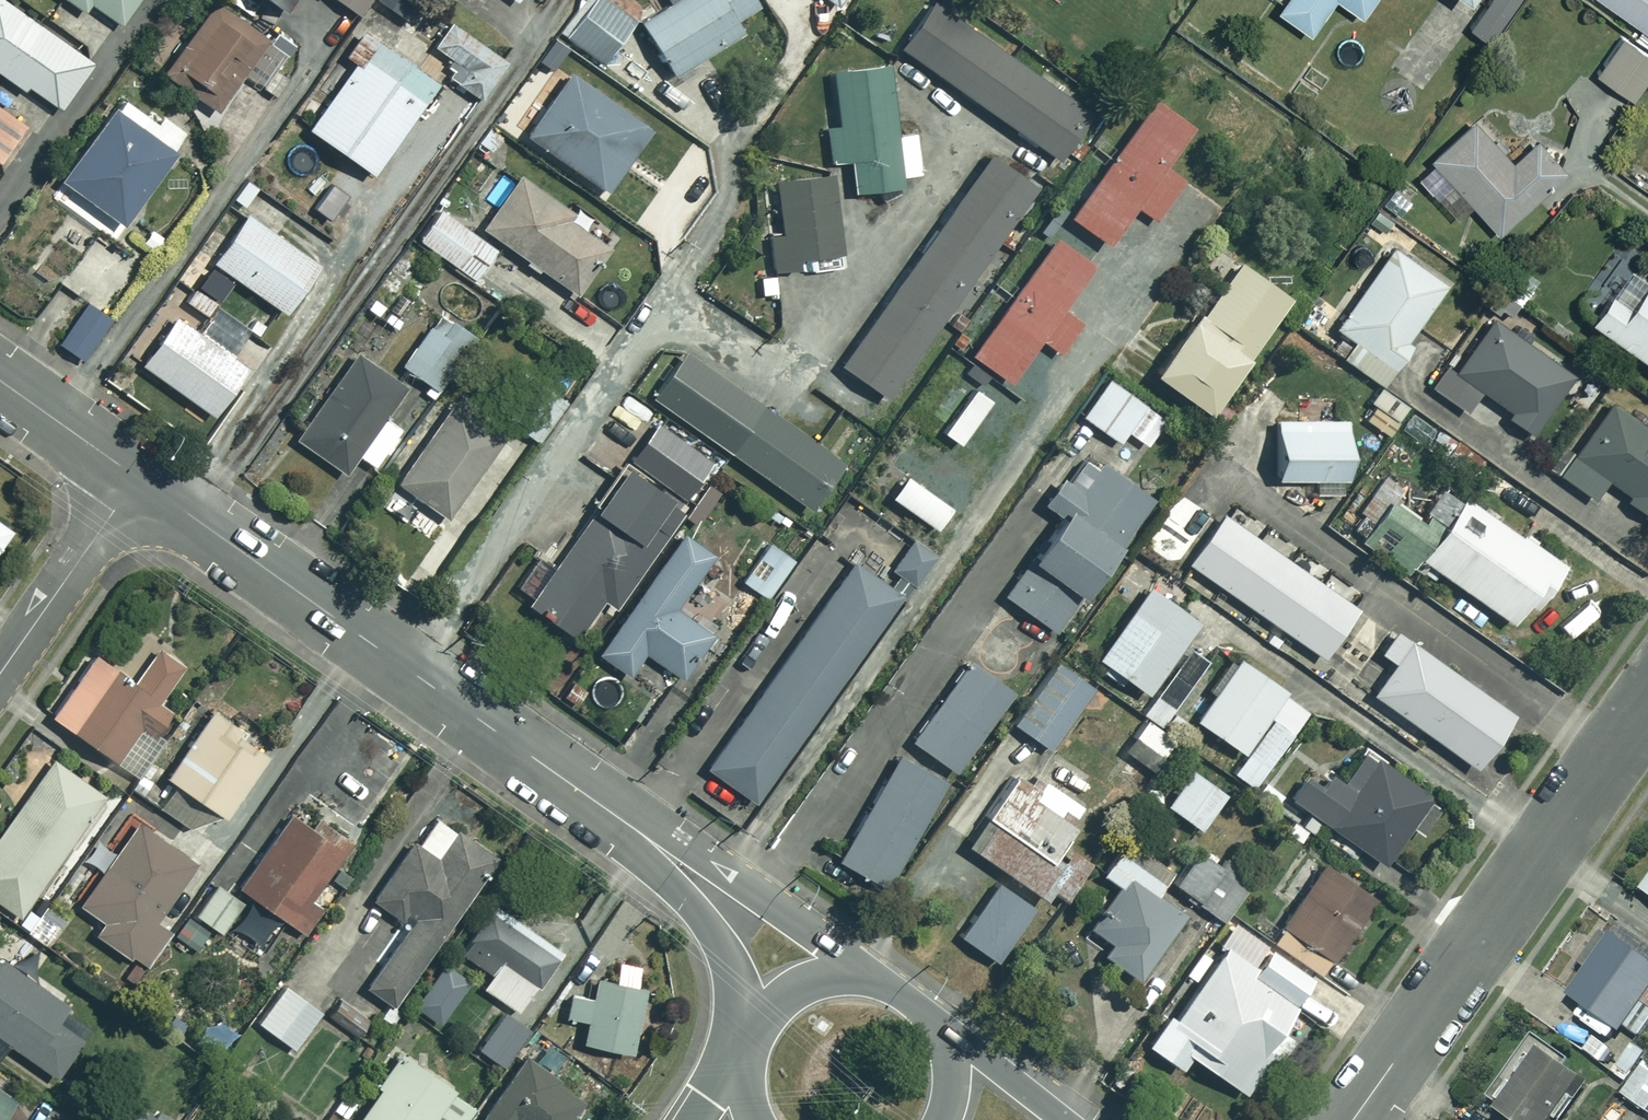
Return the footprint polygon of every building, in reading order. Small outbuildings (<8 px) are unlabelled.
[(29,88),(30,86),(63,108),(95,61),(6,0),(0,0),(0,69),(29,88)] [(85,12),(92,2),(121,24),(139,0),(69,0),(85,12)] [(219,0),(218,0),(166,73),(220,111),(272,38),(219,0)] [(288,12),(296,0),(272,0),(288,12)] [(375,0),(338,0),(363,17),(375,0)] [(634,0),(585,0),(561,30),(604,64),(647,10),(634,0)] [(678,74),(732,36),(743,52),(765,37),(751,16),(762,8),(756,0),(679,0),(644,24),(678,74)] [(938,0),(936,0),(902,48),(1060,159),(1094,110),(938,0)] [(1282,9),(1314,31),(1336,0),(1288,0),(1282,9)] [(1364,13),(1373,0),(1346,0),(1364,13)] [(1474,25),(1493,39),(1520,0),(1491,0),(1474,25)] [(1647,28),(1647,0),(1608,0),(1647,28)] [(509,62),(452,22),(436,45),(459,61),(449,76),(483,99),(509,62)] [(440,82),(367,30),(349,56),(359,63),(312,129),(375,173),(440,82)] [(1625,35),(1600,72),(1636,97),(1647,81),(1647,51),(1625,35)] [(895,65),(836,69),(840,126),(828,127),(831,161),(855,160),(857,191),(902,188),(902,175),(922,174),(919,132),(899,134),(895,65)] [(645,138),(567,82),(529,135),(607,190),(645,138)] [(22,131),(32,138),(47,118),(2,86),(0,88),(0,162),(22,131)] [(1199,125),(1159,97),(1072,217),(1110,244),(1138,206),(1157,220),(1184,182),(1167,169),(1199,125)] [(159,123),(126,98),(66,181),(125,224),(190,133),(165,115),(159,123)] [(1461,216),(1475,202),(1507,233),(1569,169),(1537,138),(1517,159),(1475,119),(1420,176),(1461,216)] [(891,400),(945,323),(959,333),(969,318),(956,309),(976,280),(985,286),(1006,257),(995,249),(1001,239),(1012,247),(1027,227),(1015,219),(1038,187),(992,154),(842,365),(891,400)] [(836,172),(779,177),(784,232),(772,233),(775,271),(798,269),(797,258),(843,254),(836,172)] [(521,176),(485,228),(528,258),(525,264),(540,274),(544,269),(578,292),(609,247),(587,231),(596,219),(579,208),(575,213),(521,176)] [(1401,218),(1382,201),(1367,218),(1386,235),(1401,218)] [(499,251),(441,210),(421,239),(479,280),(499,251)] [(322,265),(250,215),(216,263),(288,313),(322,265)] [(1097,266),(1058,237),(973,354),(1012,382),(1043,339),(1060,352),(1085,318),(1068,305),(1097,266)] [(98,240),(77,270),(116,299),(138,268),(98,240)] [(1644,255),(1624,241),(1574,311),(1647,364),(1647,276),(1635,267),(1644,255)] [(1448,285),(1394,248),(1338,328),(1346,334),(1334,350),(1384,385),(1412,346),(1407,342),(1448,285)] [(1294,301),(1242,262),(1157,373),(1208,412),(1294,301)] [(1509,274),(1487,303),(1501,313),(1504,309),(1511,315),(1530,289),(1509,274)] [(219,302),(197,285),(185,301),(207,318),(219,302)] [(112,323),(86,304),(59,341),(85,360),(112,323)] [(252,330),(220,307),(201,334),(178,318),(145,365),(217,416),(250,369),(233,357),(252,330)] [(479,341),(445,313),(404,363),(438,391),(479,341)] [(1466,411),(1482,390),(1513,412),(1509,418),(1531,434),(1574,375),(1496,318),(1457,371),(1448,365),(1432,387),(1466,411)] [(848,460),(690,347),(654,397),(812,509),(848,460)] [(405,387),(357,354),(298,440),(346,473),(358,455),(379,469),(405,431),(384,416),(405,387)] [(1148,405),(1111,378),(1084,416),(1121,442),(1148,405)] [(568,402),(543,383),(514,423),(539,441),(568,402)] [(1409,406),(1381,388),(1372,402),(1376,405),(1367,420),(1391,435),(1409,406)] [(1610,480),(1632,495),(1628,500),(1647,514),(1647,427),(1602,395),(1552,468),(1596,499),(1610,480)] [(503,441),(453,405),(399,482),(449,517),(503,441)] [(1278,421),(1281,480),(1314,479),(1315,493),(1353,491),(1350,418),(1278,421)] [(630,462),(599,440),(584,460),(610,479),(593,503),(599,507),(555,568),(540,557),(519,587),(533,597),(529,602),(578,636),(606,597),(617,605),(718,462),(659,421),(630,462)] [(1479,464),(1458,444),(1439,465),(1460,485),(1479,464)] [(1156,502),(1092,453),(1070,481),(1065,477),(1045,503),(1065,518),(1007,594),(1057,631),(1156,502)] [(1447,527),(1382,482),(1362,511),(1366,514),(1353,533),(1413,575),(1424,560),(1447,527)] [(1447,527),(1424,560),(1519,625),(1562,563),(1467,497),(1447,527)] [(1211,515),(1187,498),(1169,525),(1193,541),(1211,515)] [(1190,564),(1326,658),(1360,608),(1352,602),(1358,593),(1231,505),(1190,564)] [(12,529),(0,520),(0,545),(12,529)] [(716,551),(683,528),(597,651),(631,674),(646,652),(683,677),(715,631),(678,605),(716,551)] [(934,552),(915,538),(892,569),(911,584),(934,552)] [(797,556),(773,539),(745,580),(768,597),(797,556)] [(903,596),(855,562),(708,768),(756,802),(903,596)] [(1100,658),(1149,693),(1201,621),(1205,624),(1217,608),(1199,595),(1187,612),(1151,587),(1100,658)] [(1517,714),(1398,629),(1382,652),(1397,662),(1375,693),(1478,768),(1517,714)] [(1173,710),(1209,658),(1192,646),(1146,711),(1151,715),(1136,735),(1165,755),(1189,721),(1173,710)] [(189,670),(158,650),(138,680),(97,653),(55,717),(118,759),(141,724),(160,736),(178,709),(167,702),(189,670)] [(1311,708),(1240,659),(1198,719),(1248,755),(1235,773),(1255,787),(1311,708)] [(1014,692),(970,660),(913,740),(957,771),(1014,692)] [(1096,687),(1058,661),(1015,725),(1053,751),(1096,687)] [(270,752),(213,713),(170,777),(227,816),(270,752)] [(1058,861),(1092,810),(1074,799),(1094,768),(1059,745),(1032,785),(1017,775),(970,845),(1051,899),(1071,869),(1058,861)] [(1320,759),(1292,798),(1309,810),(1299,823),(1314,834),(1324,821),(1383,863),(1432,794),(1367,747),(1345,777),(1320,759)] [(948,781),(900,753),(840,860),(888,888),(948,781)] [(55,760),(0,839),(0,901),(22,916),(106,796),(55,760)] [(1227,793),(1193,769),(1168,805),(1202,828),(1227,793)] [(204,813),(173,791),(161,807),(193,829),(204,813)] [(357,837),(326,815),(316,830),(293,813),(242,886),(308,933),(336,892),(325,884),(357,837)] [(422,843),(417,840),(374,899),(411,926),(367,986),(395,1006),(501,858),(441,816),(422,843)] [(170,843),(140,822),(82,905),(105,921),(97,933),(143,965),(222,853),(182,825),(170,843)] [(1175,869),(1128,838),(1105,874),(1121,885),(1093,929),(1114,942),(1105,956),(1141,979),(1186,908),(1161,892),(1175,869)] [(1252,886),(1204,847),(1176,882),(1224,920),(1252,886)] [(1378,899),(1326,864),(1273,941),(1325,976),(1378,899)] [(245,901),(219,883),(198,914),(223,932),(245,901)] [(1035,907),(1000,883),(962,936),(997,960),(1035,907)] [(275,923),(251,906),(231,933),(255,950),(275,923)] [(542,908),(529,927),(510,915),(508,919),(492,909),(463,953),(494,973),(484,988),(531,1018),(566,964),(557,959),(576,930),(542,908)] [(213,932),(191,915),(175,935),(197,952),(213,932)] [(1265,946),(1232,923),(1217,945),(1222,949),(1195,987),(1166,1028),(1188,1043),(1181,1053),(1243,1096),(1269,1059),(1277,1064),(1293,1042),(1278,1031),(1294,1008),(1248,976),(1254,968),(1251,966),(1265,946)] [(1647,1039),(1647,1037),(1647,1004),(1647,1003),(1647,954),(1610,928),(1586,964),(1593,969),(1574,996),(1628,1033),(1631,1028),(1647,1039)] [(1250,977),(1293,1006),(1311,980),(1268,951),(1250,977)] [(0,957),(0,1034),(59,1076),(95,1024),(0,957)] [(642,965),(624,962),(619,983),(598,979),(594,998),(573,994),(569,1017),(589,1021),(585,1042),(635,1052),(648,988),(638,986),(642,965)] [(323,1014),(288,985),(257,1021),(292,1050),(323,1014)] [(383,1020),(347,995),(332,1017),(368,1042),(383,1020)] [(504,1066),(534,1027),(507,1007),(478,1046),(504,1066)] [(220,1063),(240,1034),(214,1016),(194,1045),(220,1063)] [(1539,1041),(1495,1100),(1522,1119),(1569,1119),(1597,1084),(1539,1041)] [(1630,1057),(1622,1051),(1607,1071),(1616,1077),(1611,1084),(1647,1111),(1647,1053),(1638,1046),(1630,1057)] [(404,1051),(377,1086),(382,1089),(359,1119),(468,1119),(478,1106),(404,1051)] [(527,1057),(483,1118),(487,1119),(571,1119),(586,1099),(527,1057)] [(4,1116),(17,1098),(0,1086),(0,1119),(10,1119),(4,1116)] [(118,1119),(162,1119),(133,1099),(118,1119)]
